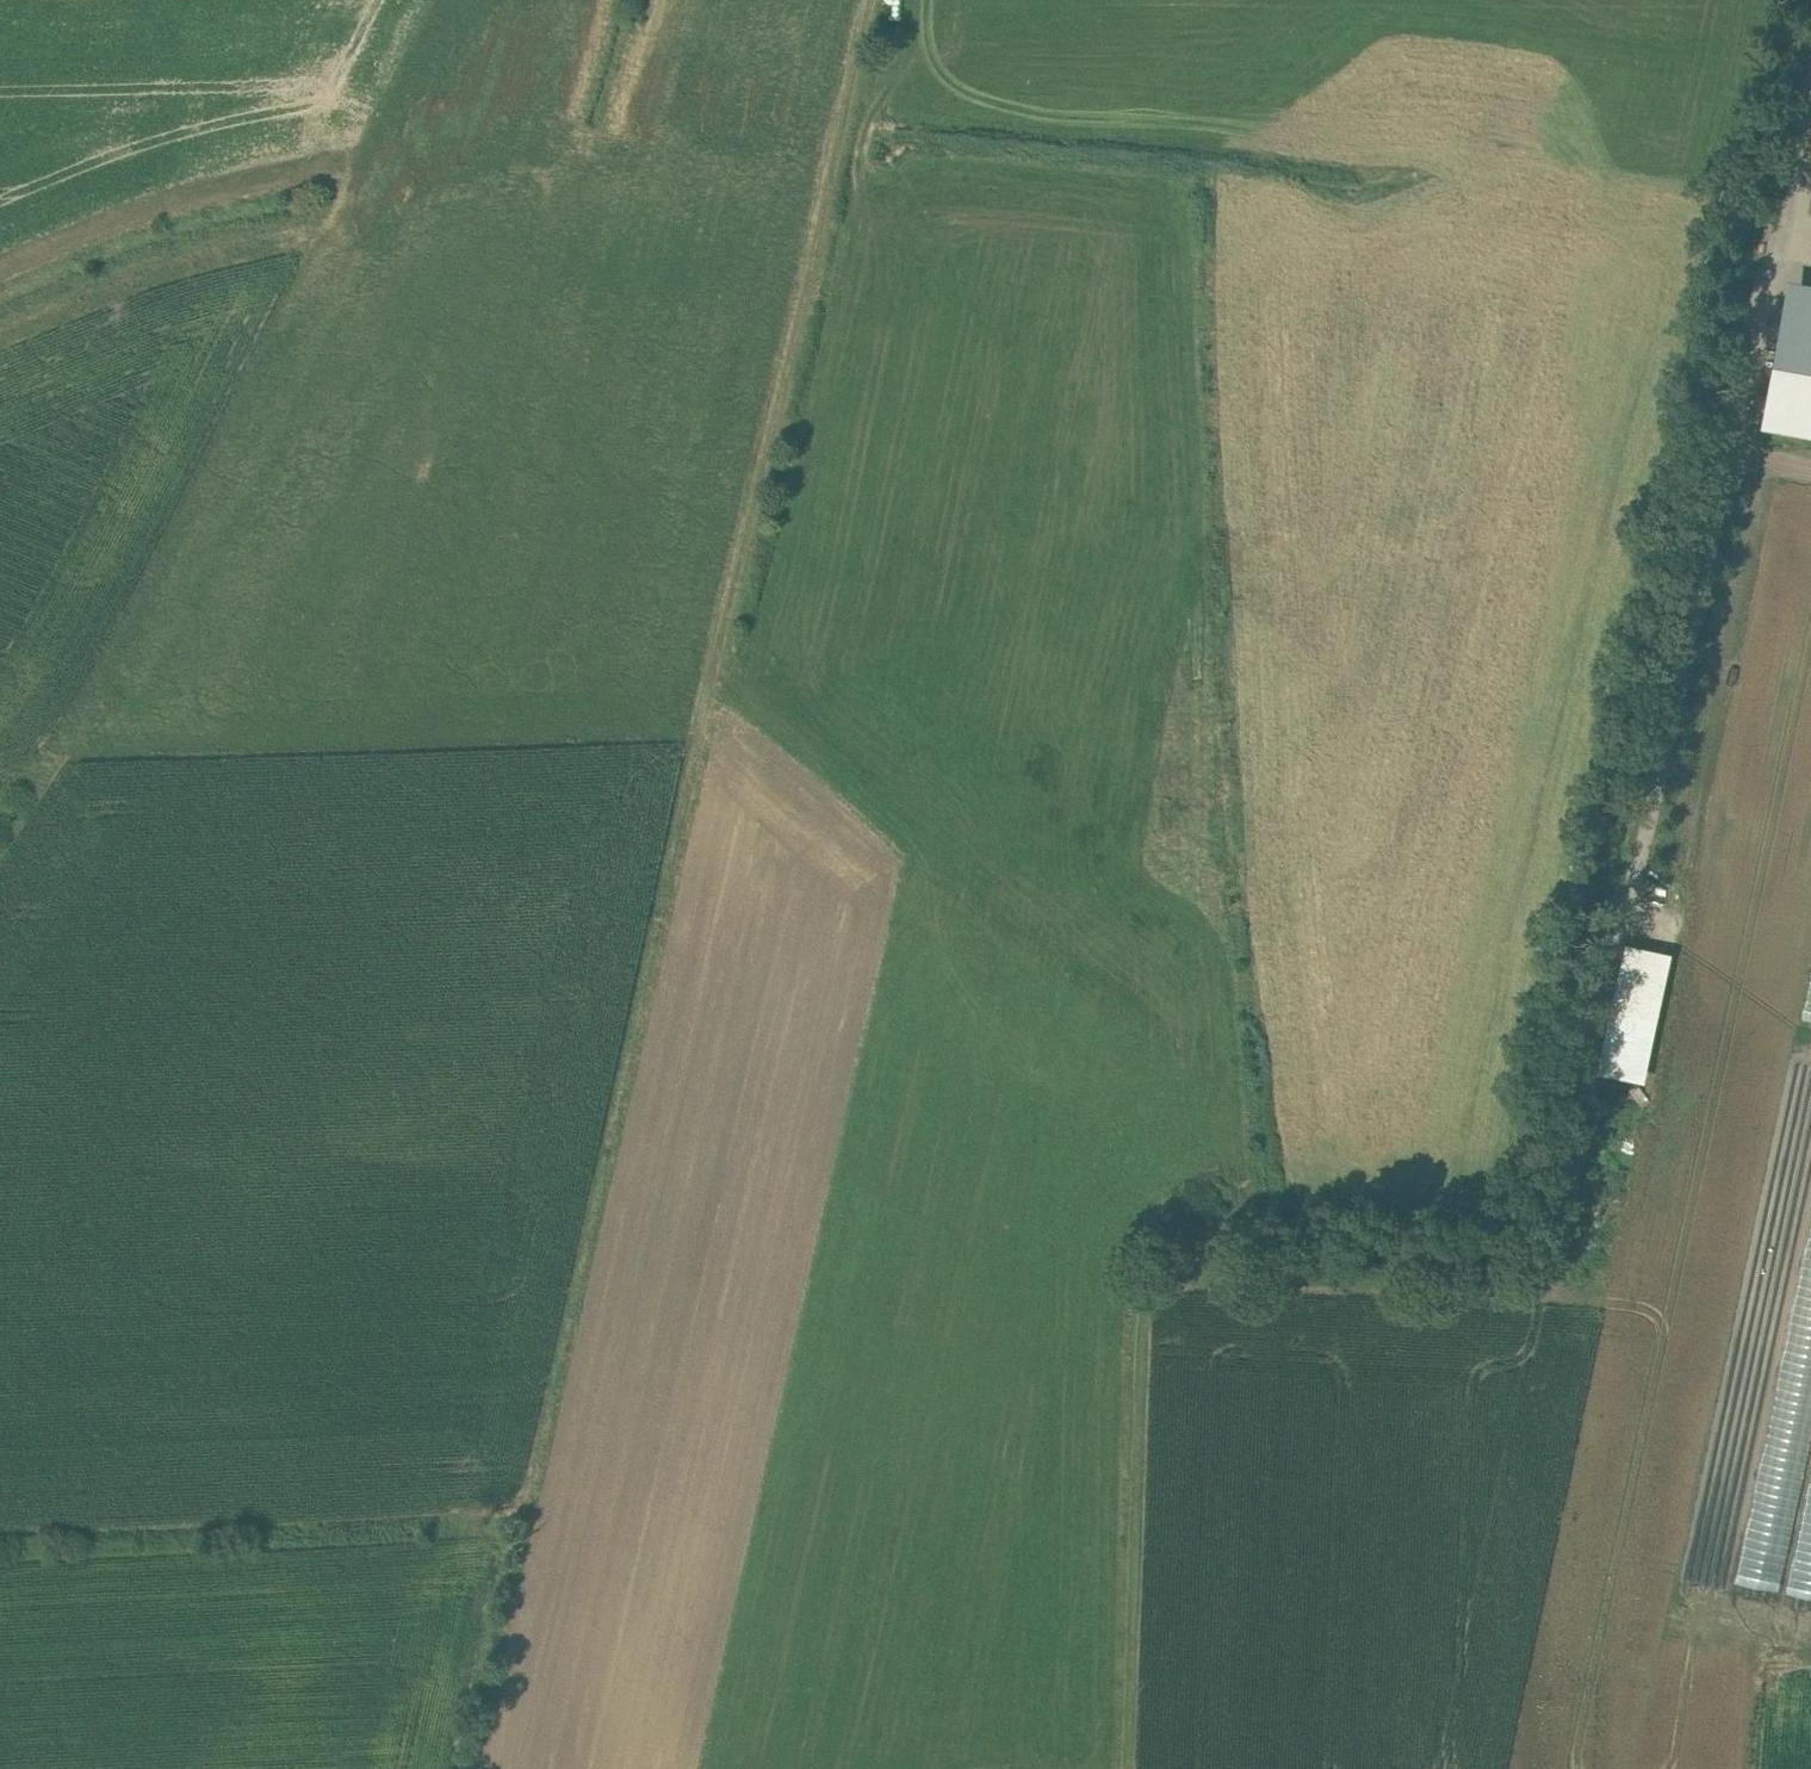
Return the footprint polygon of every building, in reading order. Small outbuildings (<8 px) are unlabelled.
[(1746,429),(1810,441),(1810,286),(1772,280),(1746,429)] [(1643,1082),(1663,951),(1616,944),(1596,1075),(1643,1082)]
